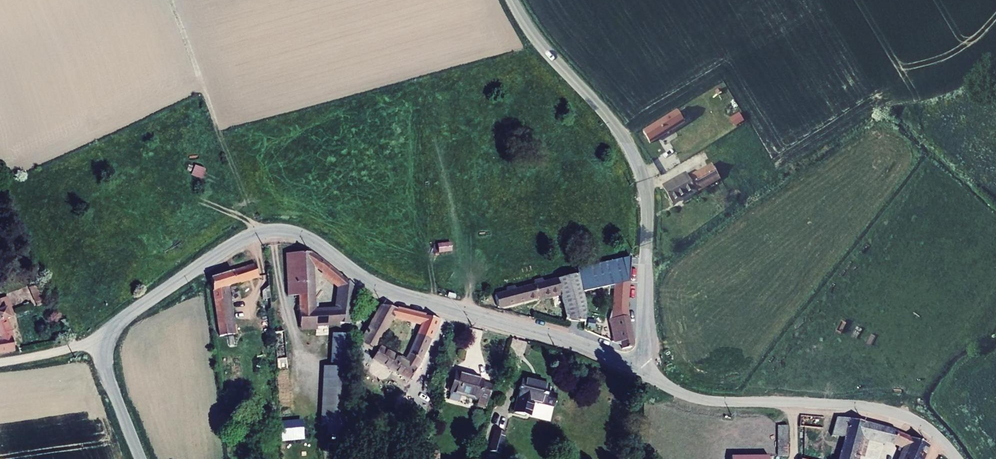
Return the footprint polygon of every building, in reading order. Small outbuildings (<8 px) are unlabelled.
[(652,140),(688,115),(681,105),(645,131),(652,140)] [(692,171),(668,186),(678,201),(724,173),(717,161),(694,175),(692,171)] [(191,174),(199,178),(204,169),(195,165),(191,174)] [(450,242),(437,243),(438,252),(450,251),(450,242)] [(361,285),(330,262),(329,270),(346,285),(344,311),(322,318),(320,257),(294,260),(294,302),(308,302),(309,334),(323,335),(342,326),(358,327),(361,285)] [(263,278),(259,264),(219,278),(231,352),(264,348),(262,323),(253,324),(254,332),(241,335),(235,288),(263,278)] [(580,275),(586,311),(609,309),(617,306),(622,331),(615,332),(616,340),(623,342),(637,340),(629,297),(628,286),(633,266),(579,272),(580,275)] [(586,311),(580,275),(531,286),(533,296),(562,291),(570,323),(585,322),(586,311)] [(503,302),(533,296),(531,286),(501,291),(503,302)] [(389,300),(367,349),(418,379),(449,316),(389,300)] [(25,346),(3,301),(0,303),(0,323),(3,330),(0,332),(0,352),(25,346)] [(284,331),(274,331),(276,370),(286,370),(284,331)] [(492,380),(457,372),(452,390),(480,397),(478,403),(486,405),(492,380)] [(552,383),(526,376),(517,409),(528,412),(532,397),(556,404),(559,393),(550,390),(552,383)] [(356,382),(335,381),(332,428),(353,429),(356,382)] [(276,384),(276,402),(288,402),(288,384),(276,384)] [(844,458),(860,458),(867,432),(907,444),(901,458),(927,458),(934,442),(887,422),(853,416),(839,416),(836,434),(849,435),(844,458)] [(304,420),(279,421),(280,441),(304,440),(304,420)] [(792,458),(791,428),(782,429),(783,458),(785,458),(792,458)] [(495,446),(504,448),(508,432),(499,430),(495,446)] [(430,451),(430,458),(439,458),(438,451),(430,451)]
